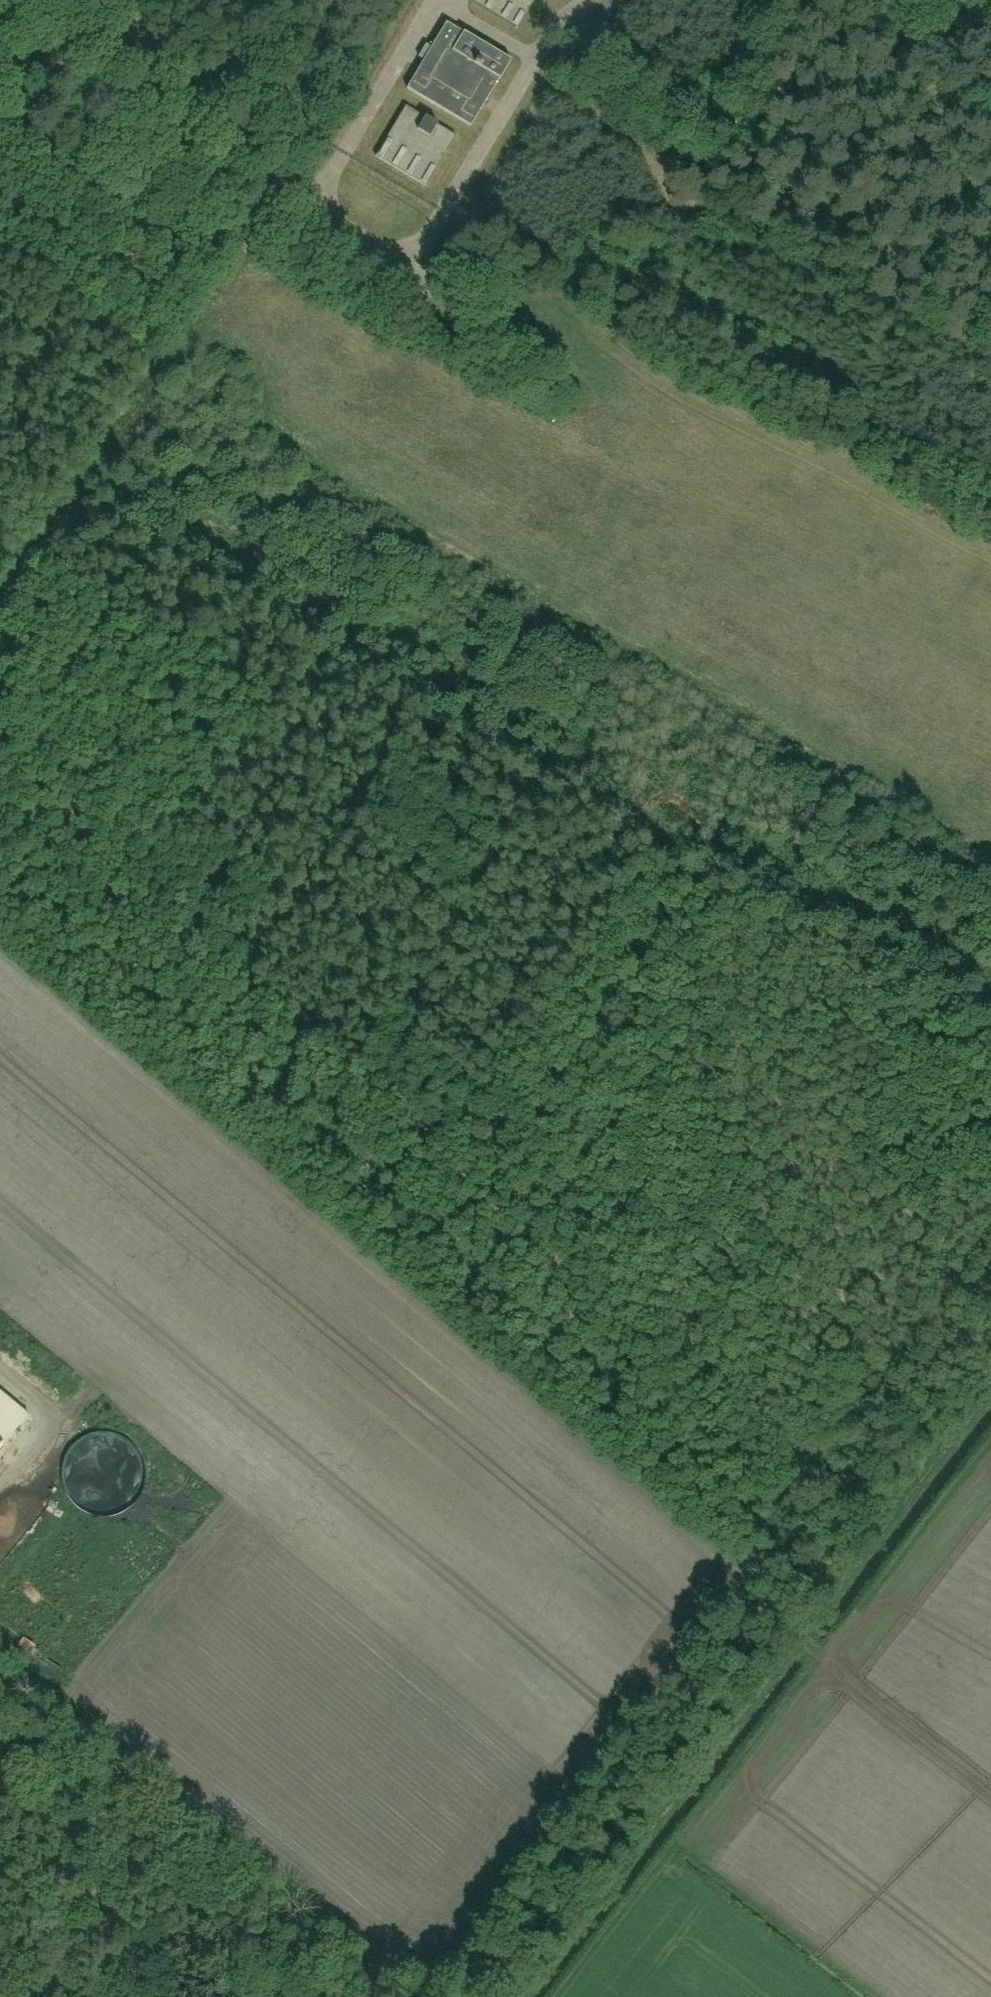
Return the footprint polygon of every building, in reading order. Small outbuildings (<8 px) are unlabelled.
[(532,0),(469,0),(467,2),(514,29),(532,0)] [(509,61),(489,49),(461,33),(460,34),(444,24),(405,88),(468,127),(496,80),(497,80),(509,61)] [(423,186),(443,153),(454,136),(434,125),(435,124),(423,116),(422,117),(403,106),(373,156),(423,186)] [(28,1414),(0,1391),(0,1449),(28,1414)]
